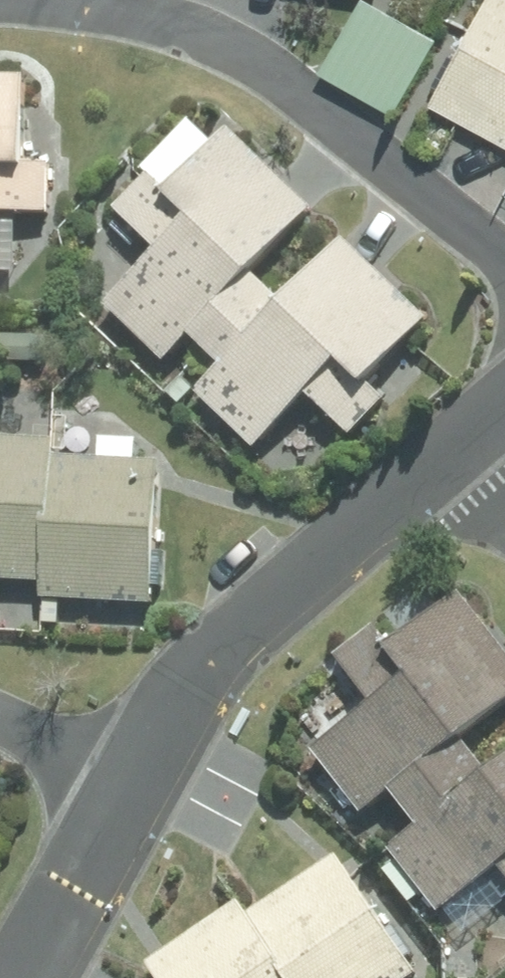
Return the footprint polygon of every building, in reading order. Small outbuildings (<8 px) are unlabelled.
[(360,0),(358,0),(318,70),(396,114),(436,43),(360,0)] [(428,104),(504,146),(504,0),(485,0),(428,104)] [(53,216),(55,159),(28,158),(30,78),(0,77),(0,215),(53,216)] [(293,396),(333,436),(371,398),(381,409),(426,366),(400,340),(419,321),(334,236),(271,298),(240,267),(304,204),(224,124),(205,143),(184,123),(104,201),(146,244),(92,297),(149,355),(176,330),(207,361),(181,386),(241,447),(293,396)] [(100,435),(100,455),(54,453),(55,438),(0,436),(0,582),(44,584),(42,627),(63,628),(64,600),(156,605),(163,459),(137,458),(138,437),(100,435)] [(379,633),(372,623),(331,654),(373,711),(317,753),(366,818),(395,796),(415,822),(386,844),(439,914),(504,864),(504,738),(488,716),(504,703),(504,645),(466,593),(440,612),(428,596),(379,633)] [(148,961),(159,977),(423,977),(345,853),(248,914),(241,902),(148,961)]
